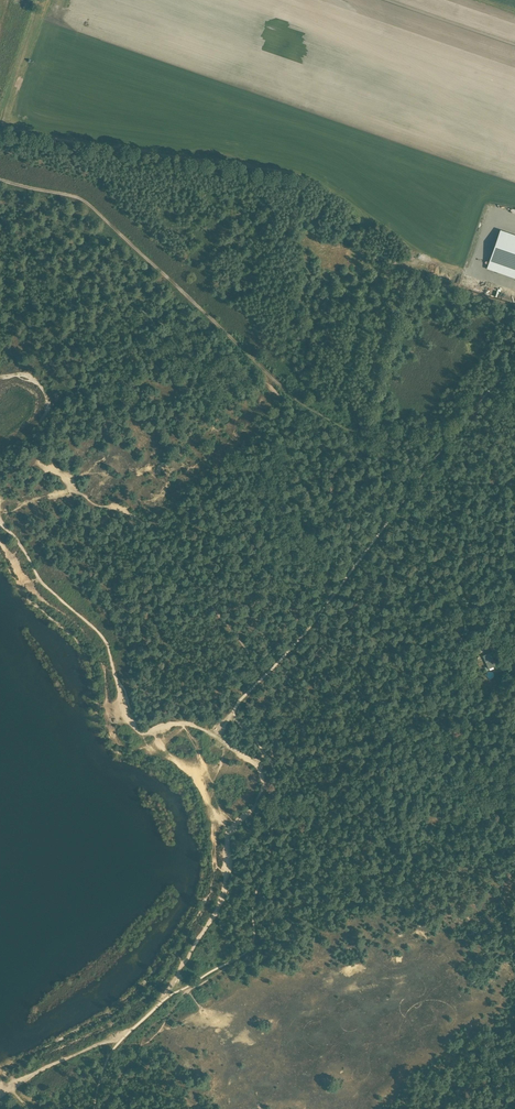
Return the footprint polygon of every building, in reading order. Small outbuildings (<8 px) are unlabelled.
[(500,230),(489,262),(490,262),(488,266),(514,275),(514,235),(500,230)] [(483,656),(487,666),(492,664),(493,666),(495,665),(490,652),(483,656)]
